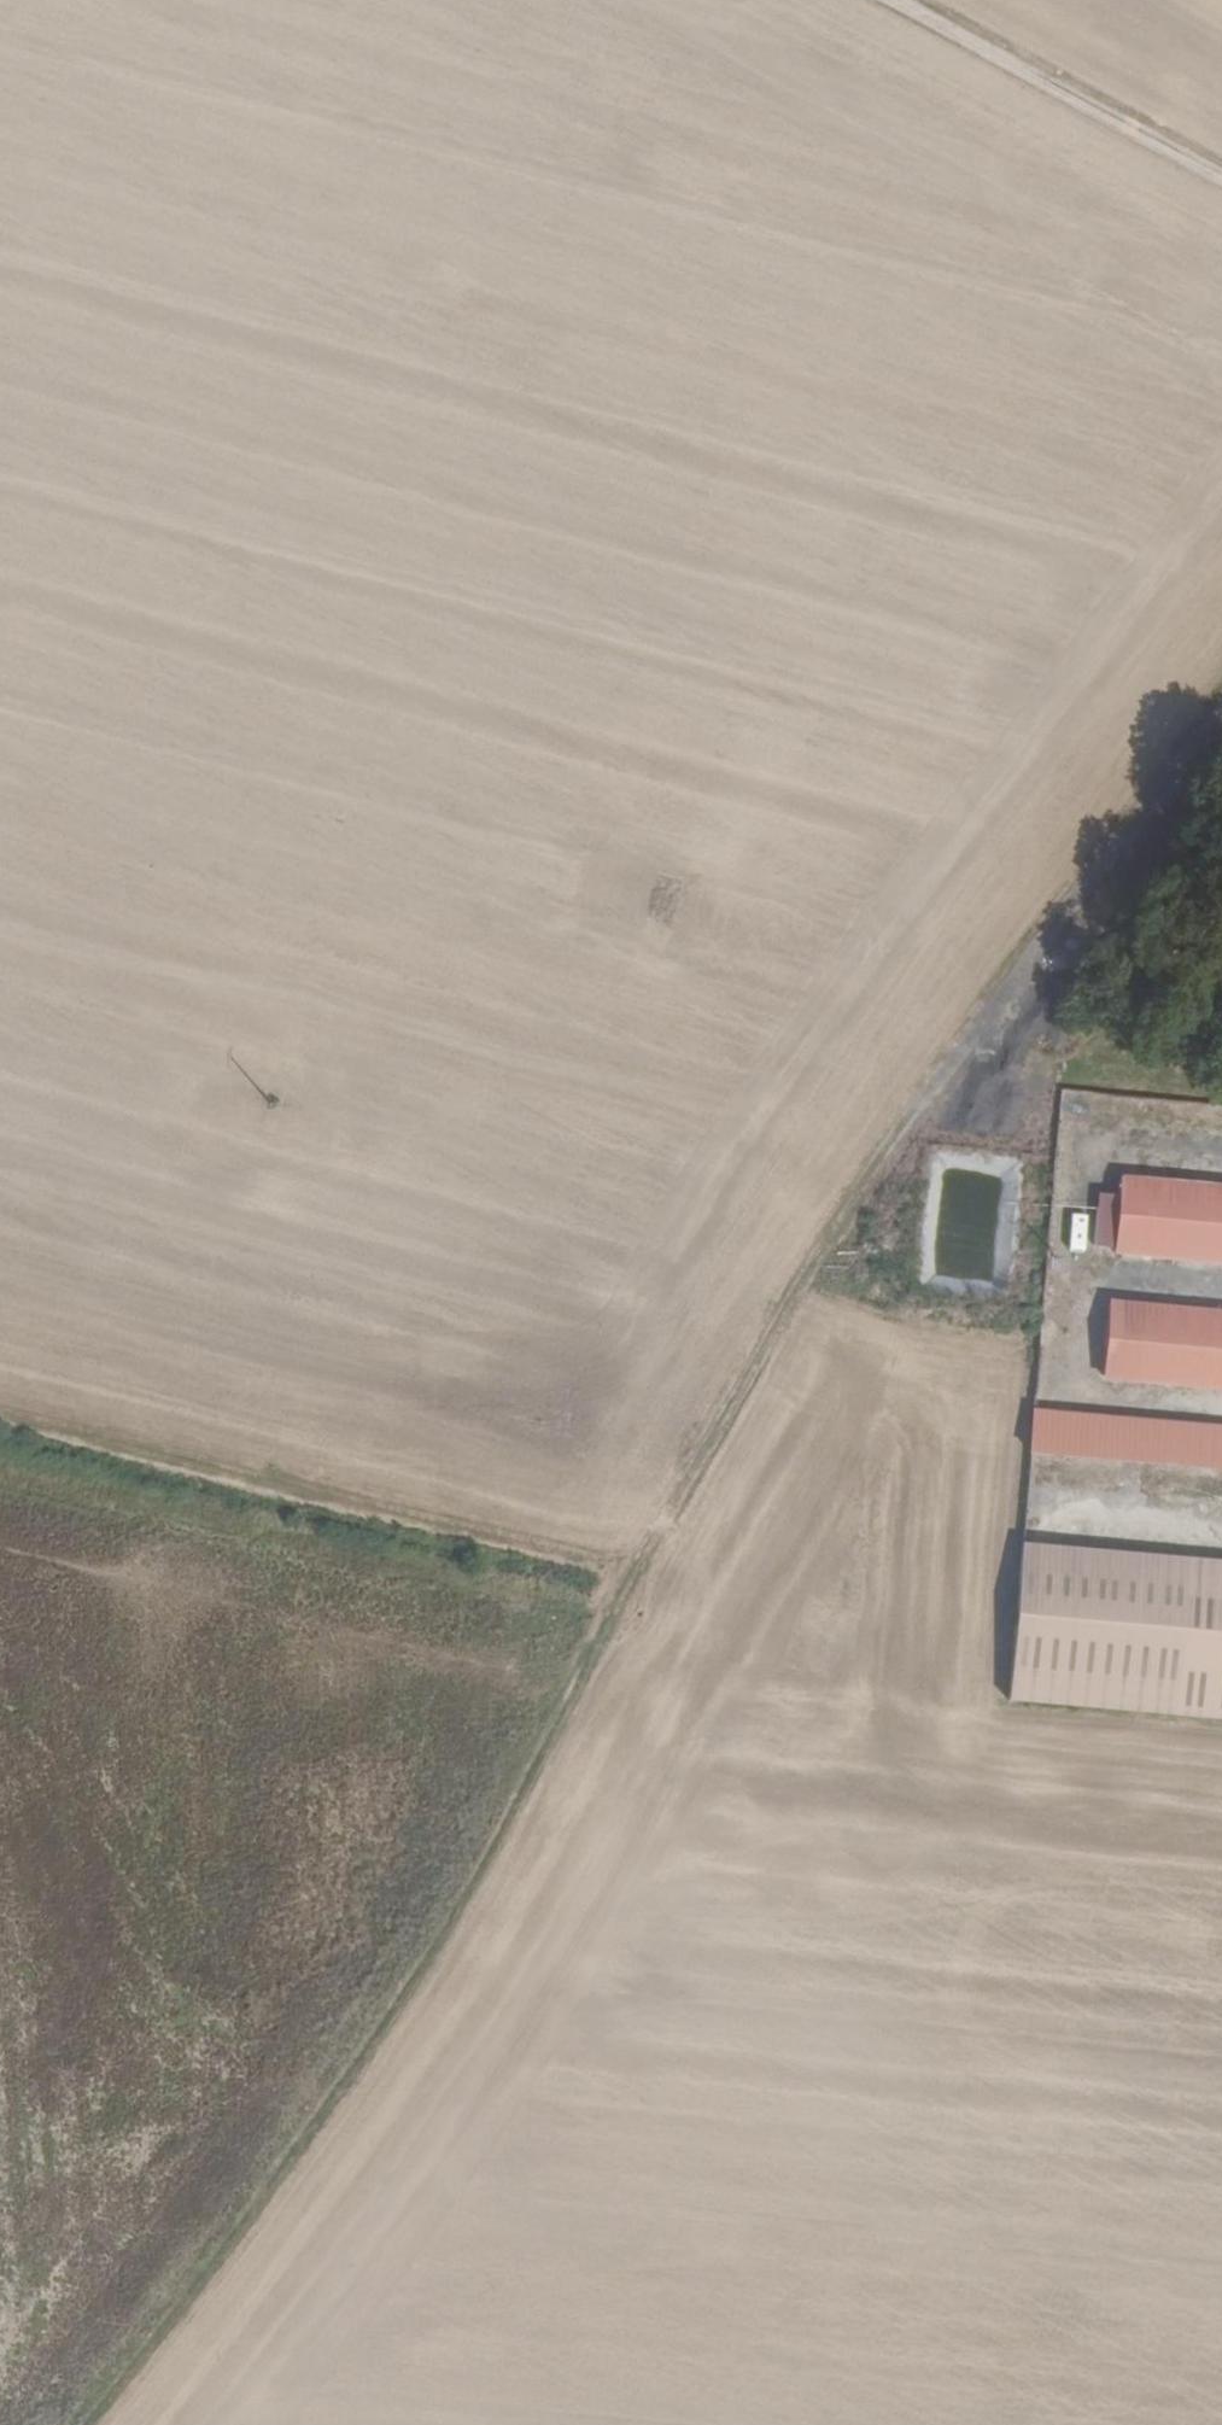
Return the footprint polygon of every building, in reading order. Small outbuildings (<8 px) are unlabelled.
[(1109,1252),(1221,1262),(1221,1188),(1115,1179),(1109,1252)] [(1098,1377),(1221,1387),(1221,1310),(1105,1300),(1098,1377)] [(1033,1413),(1029,1454),(1221,1471),(1221,1429),(1033,1413)] [(1025,1542),(1011,1702),(1221,1721),(1221,1560),(1025,1542)]
